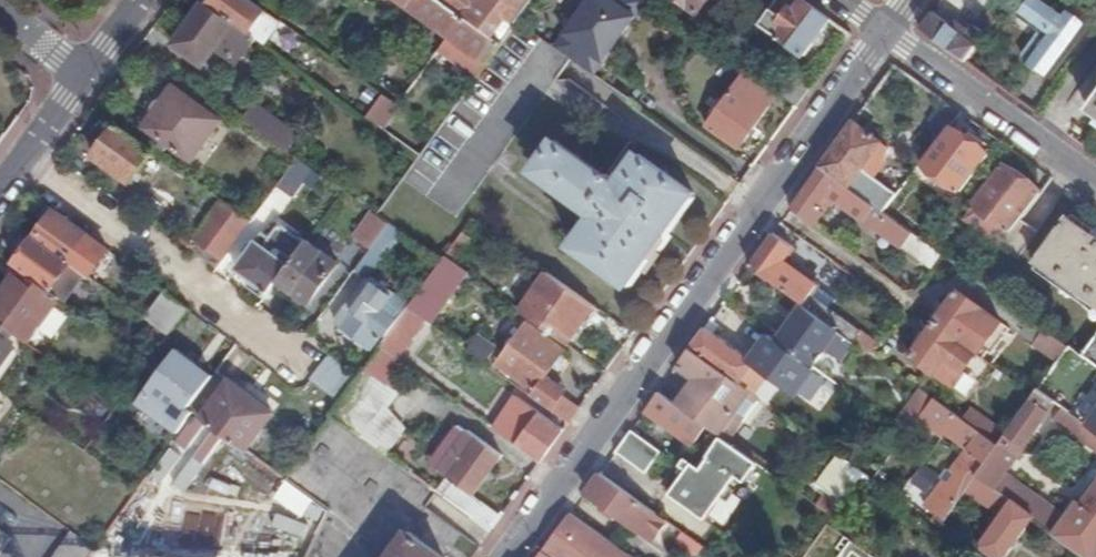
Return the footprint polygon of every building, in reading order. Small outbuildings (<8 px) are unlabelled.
[(210,5),(258,39),(268,46),(283,24),(282,24),(249,0),(214,0),(210,5)] [(417,0),(399,0),(411,9),(417,0)] [(465,15),(444,0),(417,0),(411,9),(451,37),(465,15)] [(505,43),(520,22),(536,0),(444,0),(465,15),(505,43)] [(649,0),(592,0),(567,35),(604,63),(649,0)] [(725,0),(683,0),(711,21),(725,0)] [(832,21),(803,0),(779,0),(761,24),(806,56),(832,21)] [(1059,7),(1049,0),(1032,0),(1022,14),(1043,29),(1059,7)] [(1065,12),(1088,27),(1095,16),(1073,0),(1065,12)] [(210,5),(206,2),(175,46),(205,67),(218,48),(240,64),(258,39),(210,5)] [(1065,12),(1059,7),(1043,29),(1024,57),(1053,77),(1088,27),(1065,12)] [(973,42),(934,13),(921,31),(967,64),(982,42),(976,37),(973,42)] [(479,79),(505,43),(465,15),(451,37),(441,51),(479,79)] [(557,49),(595,76),(604,63),(567,35),(557,49)] [(781,92),(774,88),(749,70),(710,127),(741,149),(781,92)] [(146,129),(194,163),(224,122),(176,87),(146,129)] [(385,96),(379,105),(393,115),(399,106),(385,96)] [(952,127),(962,113),(948,103),(931,129),(943,139),(952,127)] [(256,104),(245,120),(290,153),(301,136),(256,104)] [(379,105),(369,119),(383,128),(393,115),(379,105)] [(881,142),(854,123),(822,168),(850,189),(860,174),(868,180),(888,150),(880,144),(881,142)] [(155,151),(119,126),(96,157),(133,183),(155,151)] [(963,193),(990,155),(952,127),(943,139),(924,163),(963,193)] [(629,286),(694,194),(640,155),(617,187),(557,143),(535,172),(596,217),(575,247),(629,286)] [(316,170),(300,159),(281,186),(296,198),(316,170)] [(1003,244),(1041,193),(1004,164),(973,205),(976,208),(969,218),(1003,244)] [(904,248),(913,234),(886,214),(850,189),(822,168),(809,186),(801,197),(824,215),(835,201),(904,248)] [(824,215),(801,197),(793,209),(816,227),(824,215)] [(190,248),(220,270),(254,222),(225,201),(190,248)] [(56,212),(37,239),(81,272),(90,278),(110,251),(56,212)] [(373,248),(390,225),(373,213),(356,236),(373,248)] [(1071,217),(1039,263),(1095,306),(1095,235),(1071,217)] [(373,248),(371,251),(382,260),(385,262),(405,234),(391,224),(390,225),(373,248)] [(250,288),(267,299),(279,282),(307,244),(282,225),(272,239),(266,235),(240,271),(254,282),(250,288)] [(794,248),(775,234),(765,248),(752,266),(806,305),(858,344),(864,348),(871,338),(812,296),(819,287),(785,262),(794,248)] [(933,270),(943,256),(926,243),(913,234),(904,248),(933,270)] [(81,272),(37,239),(17,266),(22,269),(59,296),(61,298),(81,272)] [(310,242),(281,283),(311,306),(341,265),(310,242)] [(371,251),(357,272),(368,280),(369,278),(382,260),(371,251)] [(412,308),(428,321),(434,325),(470,273),(448,257),(445,262),(414,305),(412,308)] [(0,298),(0,322),(26,341),(59,296),(22,269),(0,298)] [(569,344),(594,308),(548,275),(523,312),(569,344)] [(369,278),(368,280),(359,293),(357,291),(338,318),(345,323),(341,330),(346,334),(347,333),(372,351),(378,343),(381,344),(386,337),(383,335),(384,334),(390,338),(404,318),(389,307),(396,297),(377,282),(376,283),(369,278)] [(404,318),(412,308),(414,305),(399,293),(396,297),(389,307),(404,318)] [(959,293),(935,325),(977,355),(979,357),(1003,324),(959,293)] [(170,337),(190,310),(167,294),(147,320),(170,337)] [(858,344),(806,305),(779,342),(816,369),(829,352),(845,363),(858,344)] [(384,347),(401,359),(428,321),(412,308),(404,318),(390,338),(384,347)] [(719,328),(711,322),(692,348),(752,391),(753,392),(767,372),(715,334),(719,328)] [(1059,361),(1070,346),(1046,329),(1045,331),(1033,322),(1024,334),(1036,343),(1035,344),(1059,361)] [(977,355),(935,325),(913,357),(955,387),(977,355)] [(533,397),(570,424),(581,408),(565,396),(559,393),(551,378),(548,376),(555,366),(563,356),(565,351),(530,326),(501,366),(537,391),(533,397)] [(470,351),(489,365),(500,351),(480,336),(470,351)] [(779,342),(770,336),(758,352),(765,360),(780,371),(775,378),(797,394),(816,369),(779,342)] [(1084,357),(1087,358),(1095,365),(1095,341),(1084,357)] [(219,372),(233,353),(220,343),(205,364),(218,374),(219,372)] [(1060,398),(1087,358),(1084,357),(1070,346),(1059,361),(1038,390),(1056,403),(1060,406),(1063,401),(1060,398)] [(362,377),(343,403),(334,416),(409,471),(429,442),(409,428),(412,425),(389,408),(401,393),(391,385),(407,363),(401,359),(384,347),(362,377)] [(752,391),(692,348),(679,366),(697,379),(691,387),(705,398),(692,417),(718,435),(721,437),(725,432),(752,391)] [(150,388),(168,401),(173,405),(178,408),(201,376),(172,355),(150,388)] [(343,363),(333,356),(314,381),(343,403),(362,377),(342,363),(343,363)] [(569,360),(563,356),(555,366),(561,372),(569,360)] [(275,413),(219,372),(218,374),(191,409),(196,414),(248,451),(275,413)] [(559,393),(565,396),(568,390),(551,378),(559,393)] [(1086,506),(1080,502),(1064,524),(1057,519),(1060,514),(1006,476),(1049,415),(1048,414),(1056,403),(1038,390),(1033,397),(1007,434),(999,446),(978,475),(1033,515),(1031,518),(1034,520),(1084,556),(1092,556),(1095,551),(1095,492),(1086,506)] [(934,399),(926,392),(899,429),(908,435),(920,419),(934,399)] [(692,417),(659,393),(647,412),(695,446),(703,434),(713,441),(718,435),(692,417)] [(95,398),(85,412),(102,424),(111,411),(95,398)] [(965,420),(934,399),(920,419),(945,437),(947,434),(969,450),(953,472),(949,469),(942,479),(946,481),(927,507),(945,521),(967,490),(978,475),(999,446),(981,433),(965,420)] [(502,432),(543,462),(557,442),(565,431),(524,401),(502,432)] [(1070,405),(1063,401),(1060,406),(1066,411),(1070,405)] [(1076,410),(1070,405),(1066,411),(1069,413),(1073,415),(1076,410)] [(196,414),(191,409),(186,416),(192,421),(196,414)] [(973,410),(965,420),(981,433),(990,421),(973,410)] [(1073,415),(1069,413),(1061,425),(1095,450),(1095,432),(1073,415)] [(163,439),(174,446),(189,425),(178,417),(163,439)] [(990,421),(981,433),(999,446),(1007,434),(990,421)] [(699,479),(632,431),(617,453),(672,493),(674,490),(685,498),(699,479)] [(446,499),(493,532),(503,517),(476,498),(488,480),(494,485),(499,477),(494,473),(505,456),(470,432),(441,472),(458,484),(446,499)] [(773,466),(725,432),(721,437),(723,439),(769,472),(773,466)] [(185,466),(165,494),(205,521),(239,472),(191,439),(176,460),(185,466)] [(772,474),(769,472),(723,439),(710,457),(760,491),(772,474)] [(860,480),(865,474),(830,449),(808,479),(819,487),(810,500),(834,518),(860,480)] [(922,462),(910,482),(928,493),(941,473),(922,462)] [(668,521),(601,474),(587,494),(655,542),(668,521)] [(967,490),(1003,516),(981,547),(994,556),(1008,556),(1034,520),(1031,518),(1033,515),(978,475),(967,490)] [(283,482),(271,506),(321,530),(333,506),(283,482)] [(573,513),(554,540),(544,554),(548,556),(634,556),(573,513)] [(9,534),(0,528),(0,548),(9,534)] [(74,532),(56,556),(92,556),(98,550),(74,532)] [(410,532),(392,556),(445,556),(410,532)] [(704,547),(684,533),(679,541),(699,556),(704,547)]
